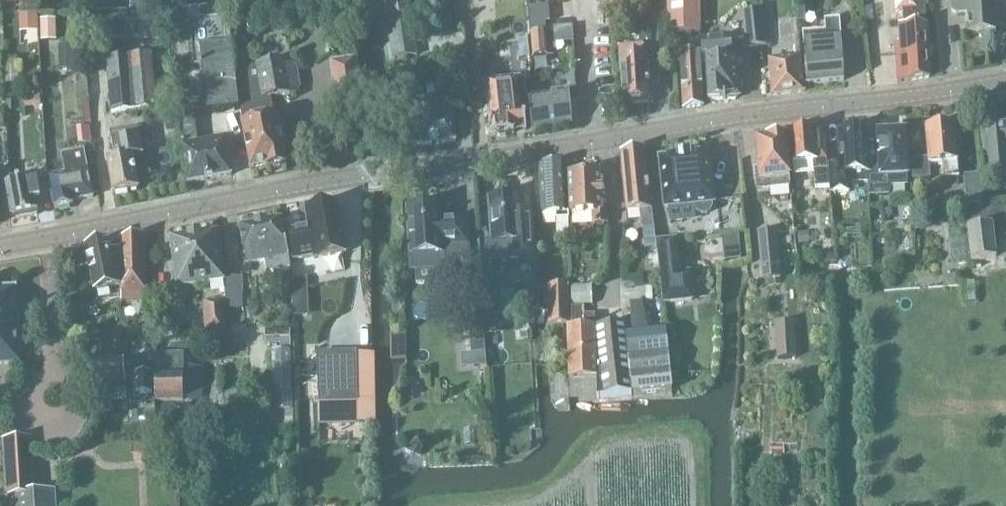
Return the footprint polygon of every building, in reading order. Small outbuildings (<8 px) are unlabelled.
[(417,55),(409,0),(385,0),(393,59),(417,55)] [(667,33),(701,33),(701,0),(667,0),(667,33)] [(925,6),(929,6),(928,0),(903,0),(903,8),(902,8),(903,25),(898,25),(899,44),(894,44),(896,83),(907,81),(930,78),(930,77),(928,58),(932,55),(932,48),(928,45),(925,6)] [(981,36),(983,39),(992,38),(994,35),(994,32),(995,32),(993,0),(951,0),(952,9),(952,10),(953,11),(954,12),(955,12),(956,13),(969,12),(970,34),(980,33),(981,36)] [(548,6),(528,7),(530,34),(532,58),(548,57),(546,33),(545,22),(549,22),(548,6)] [(743,12),(747,48),(766,45),(761,10),(743,12)] [(466,31),(506,32),(506,19),(466,18),(466,31)] [(230,19),(186,22),(188,49),(189,49),(191,66),(202,65),(207,113),(219,111),(239,109),(232,47),(230,19)] [(56,20),(41,21),(42,41),(57,41),(56,20)] [(817,41),(804,43),(807,84),(825,82),(844,80),(841,40),(841,39),(839,20),(825,22),(827,40),(817,41)] [(573,27),(553,28),(554,44),(574,42),(573,27)] [(701,40),(701,52),(702,62),(707,62),(707,64),(709,100),(709,101),(711,101),(711,100),(724,99),(724,100),(726,100),(725,98),(727,98),(730,100),(736,99),(738,97),(740,97),(738,59),(733,60),(731,38),(701,40)] [(59,69),(74,69),(74,45),(59,45),(59,69)] [(702,62),(701,52),(680,54),(684,109),(703,106),(700,64),(707,64),(707,62),(702,62)] [(769,59),(771,95),(805,92),(801,55),(769,59)] [(635,104),(649,103),(648,88),(649,88),(648,70),(647,70),(646,56),(619,57),(620,72),(622,72),(624,103),(633,102),(635,104)] [(107,61),(111,113),(155,108),(151,57),(107,61)] [(331,61),(338,105),(363,101),(356,57),(331,61)] [(297,93),(300,87),(296,69),(290,65),(285,66),(284,60),(236,70),(243,124),(242,124),(251,169),(266,166),(267,168),(288,164),(278,116),(275,117),(271,98),(297,93)] [(520,78),(486,82),(490,115),(488,115),(491,135),(496,135),(500,137),(506,136),(508,133),(514,133),(514,131),(516,131),(524,130),(527,129),(524,109),(528,108),(524,80),(520,81),(520,78)] [(529,102),(532,132),(572,125),(569,91),(533,98),(533,101),(529,102)] [(411,121),(413,143),(413,144),(413,146),(415,145),(430,144),(430,145),(439,144),(439,143),(454,142),(456,142),(456,140),(454,117),(453,117),(452,101),(429,103),(428,95),(410,97),(411,121)] [(978,124),(981,153),(988,152),(991,177),(1005,176),(1005,119),(1004,119),(1003,115),(985,117),(985,123),(978,124)] [(182,146),(188,183),(232,175),(225,137),(198,142),(195,118),(179,120),(179,121),(182,146)] [(929,159),(911,160),(912,181),(930,179),(929,167),(944,165),(945,178),(959,177),(954,126),(939,127),(939,125),(930,126),(931,128),(926,128),(929,159)] [(852,183),(868,183),(868,168),(866,130),(858,130),(858,127),(840,128),(842,164),(828,165),(830,194),(830,193),(849,192),(852,183)] [(107,160),(114,193),(139,189),(133,157),(142,155),(137,128),(110,133),(115,159),(107,160)] [(793,129),(793,131),(790,131),(792,163),(814,162),(816,188),(829,187),(824,129),(815,130),(815,129),(804,130),(804,128),(793,129)] [(756,171),(758,189),(790,186),(786,138),(784,138),(784,137),(781,134),(776,133),(771,135),(769,137),(757,138),(757,140),(757,141),(758,158),(755,158),(756,171)] [(868,168),(868,183),(869,197),(869,196),(888,195),(891,186),(907,186),(907,170),(909,169),(909,152),(906,153),(905,133),(879,134),(880,167),(868,168)] [(621,153),(627,211),(640,210),(643,228),(654,227),(651,208),(650,208),(645,148),(621,153)] [(49,177),(55,208),(73,205),(72,201),(93,197),(84,151),(62,156),(65,174),(49,177)] [(695,205),(696,209),(698,213),(702,214),(706,214),(710,211),(712,207),(711,203),(713,203),(708,155),(708,153),(690,155),(689,153),(688,153),(688,156),(679,157),(679,154),(677,154),(677,156),(661,158),(659,158),(659,160),(665,208),(695,205)] [(556,213),(557,220),(569,219),(569,214),(567,163),(540,167),(542,214),(556,213)] [(593,212),(594,225),(607,224),(607,210),(601,211),(600,174),(584,174),(584,172),(572,173),(573,175),(569,175),(570,213),(593,212)] [(5,183),(11,215),(15,215),(16,219),(38,214),(35,199),(40,198),(36,177),(5,183)] [(492,240),(487,241),(488,260),(518,258),(518,254),(534,253),(532,212),(518,213),(517,196),(489,198),(492,240)] [(414,208),(407,208),(410,255),(411,271),(443,269),(443,260),(469,258),(468,244),(466,218),(450,219),(449,219),(449,220),(448,220),(448,221),(448,222),(440,222),(439,206),(433,206),(430,203),(425,202),(421,202),(417,204),(414,208)] [(309,228),(289,231),(294,260),(314,256),(314,259),(346,253),(337,204),(306,210),(309,228)] [(723,264),(744,264),(742,204),(722,204),(723,264)] [(968,229),(972,263),(996,260),(1005,259),(1005,207),(992,208),(992,205),(966,207),(968,229)] [(291,269),(289,255),(282,219),(282,220),(282,219),(240,227),(247,264),(265,260),(267,273),(291,269)] [(759,232),(763,280),(780,278),(776,230),(759,232)] [(170,238),(177,287),(225,280),(218,231),(170,238)] [(119,239),(121,302),(146,301),(145,235),(119,239)] [(676,239),(658,241),(665,303),(692,300),(689,273),(680,274),(676,239)] [(109,241),(86,245),(86,246),(92,282),(94,292),(108,289),(119,287),(119,248),(111,250),(109,241)] [(239,277),(226,277),(227,310),(239,310),(239,277)] [(308,277),(293,280),(294,317),(309,317),(308,277)] [(964,301),(979,300),(978,279),(963,280),(964,301)] [(549,326),(571,325),(569,285),(547,286),(549,326)] [(572,305),(592,305),(591,285),(572,286),(572,305)] [(20,363),(16,288),(16,286),(14,286),(14,287),(0,287),(0,364),(20,363)] [(501,287),(483,288),(485,317),(503,315),(501,287)] [(204,301),(206,335),(226,334),(224,300),(204,301)] [(597,380),(595,328),(595,315),(585,315),(585,307),(572,307),(572,329),(567,329),(569,381),(597,380)] [(632,394),(672,390),(665,327),(642,329),(640,317),(631,318),(633,330),(625,331),(632,394)] [(600,398),(632,394),(625,331),(625,325),(595,328),(597,380),(597,398),(598,398),(600,398)] [(265,330),(265,348),(291,348),(290,330),(265,330)] [(483,331),(469,332),(470,356),(485,355),(483,331)] [(406,336),(391,336),(391,360),(406,360),(406,336)] [(317,353),(319,402),(357,402),(356,353),(328,353),(317,353)] [(94,385),(92,385),(92,393),(106,392),(106,385),(125,384),(123,359),(93,361),(94,385)] [(152,372),(138,373),(139,394),(153,394),(152,372)] [(154,373),(155,400),(184,400),(183,373),(154,373)] [(54,491),(34,493),(30,438),(2,440),(7,505),(15,505),(55,505),(54,491)]
